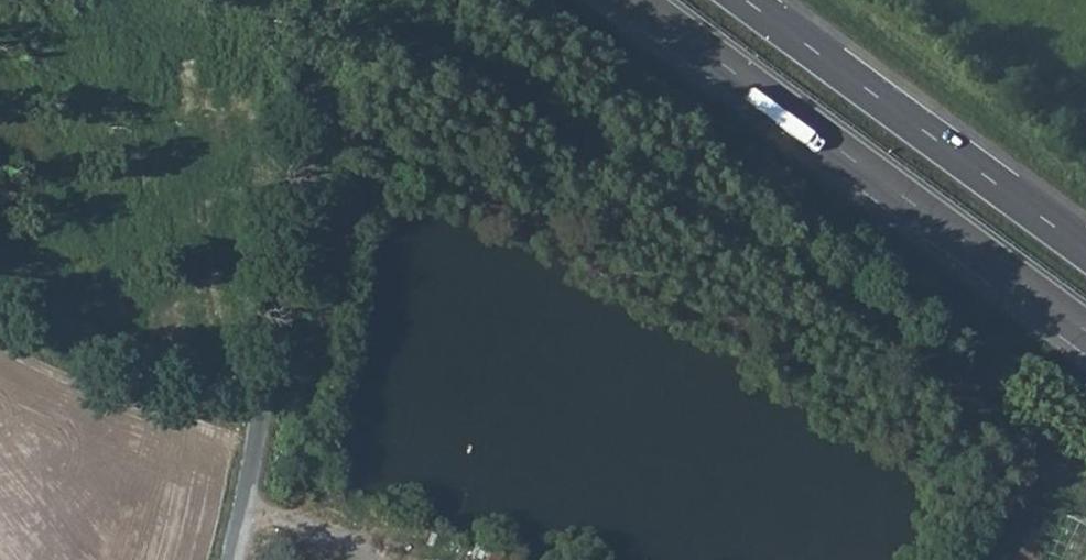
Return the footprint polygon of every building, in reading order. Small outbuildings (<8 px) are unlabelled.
[(1085,521),(1055,511),(1038,559),(1072,559),(1085,521)]
